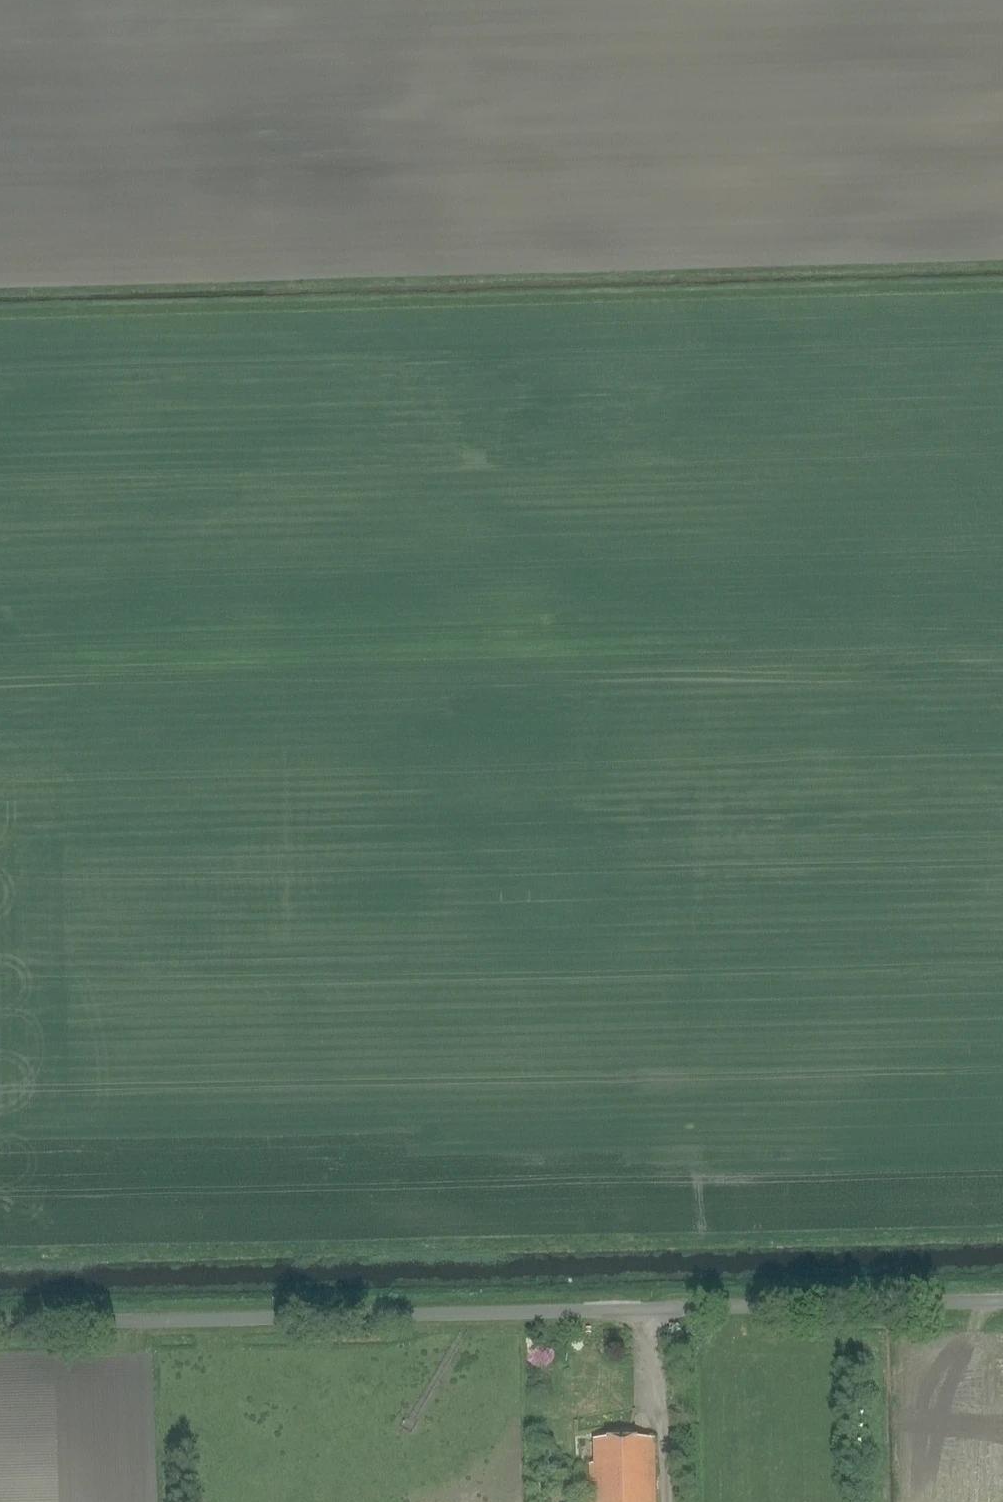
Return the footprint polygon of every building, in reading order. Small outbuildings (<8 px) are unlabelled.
[(594,1444),(595,1469),(590,1469),(590,1501),(655,1501),(654,1442),(594,1444)]
